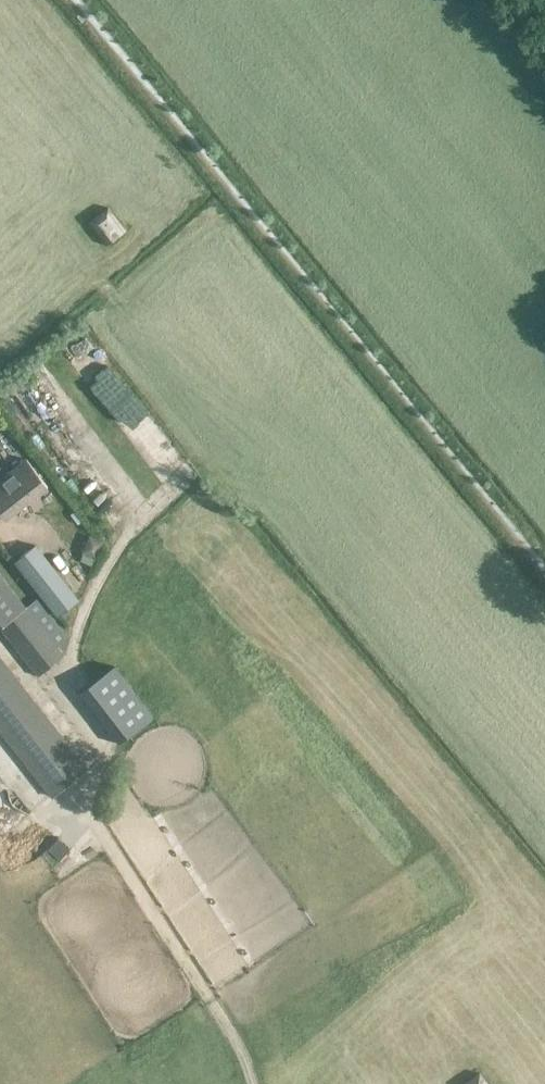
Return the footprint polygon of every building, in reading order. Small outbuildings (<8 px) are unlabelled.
[(125,232),(106,209),(90,222),(109,245),(125,232)] [(46,485),(24,458),(0,478),(0,514),(4,519),(46,485)] [(78,493),(90,480),(80,471),(68,483),(78,493)] [(9,533),(0,541),(0,546),(31,585),(58,618),(76,603),(49,570),(43,575),(9,533)] [(104,540),(89,534),(81,553),(96,559),(104,540)] [(67,636),(37,598),(26,607),(0,573),(0,631),(2,630),(38,676),(64,655),(56,645),(67,637),(67,636)] [(51,796),(86,769),(0,659),(0,731),(51,796)] [(118,744),(153,717),(113,666),(78,694),(118,744)] [(27,823),(45,813),(38,802),(21,812),(27,823)] [(0,839),(0,869),(6,879),(40,857),(20,826),(0,839)] [(478,1073),(464,1083),(486,1083),(478,1073)]
